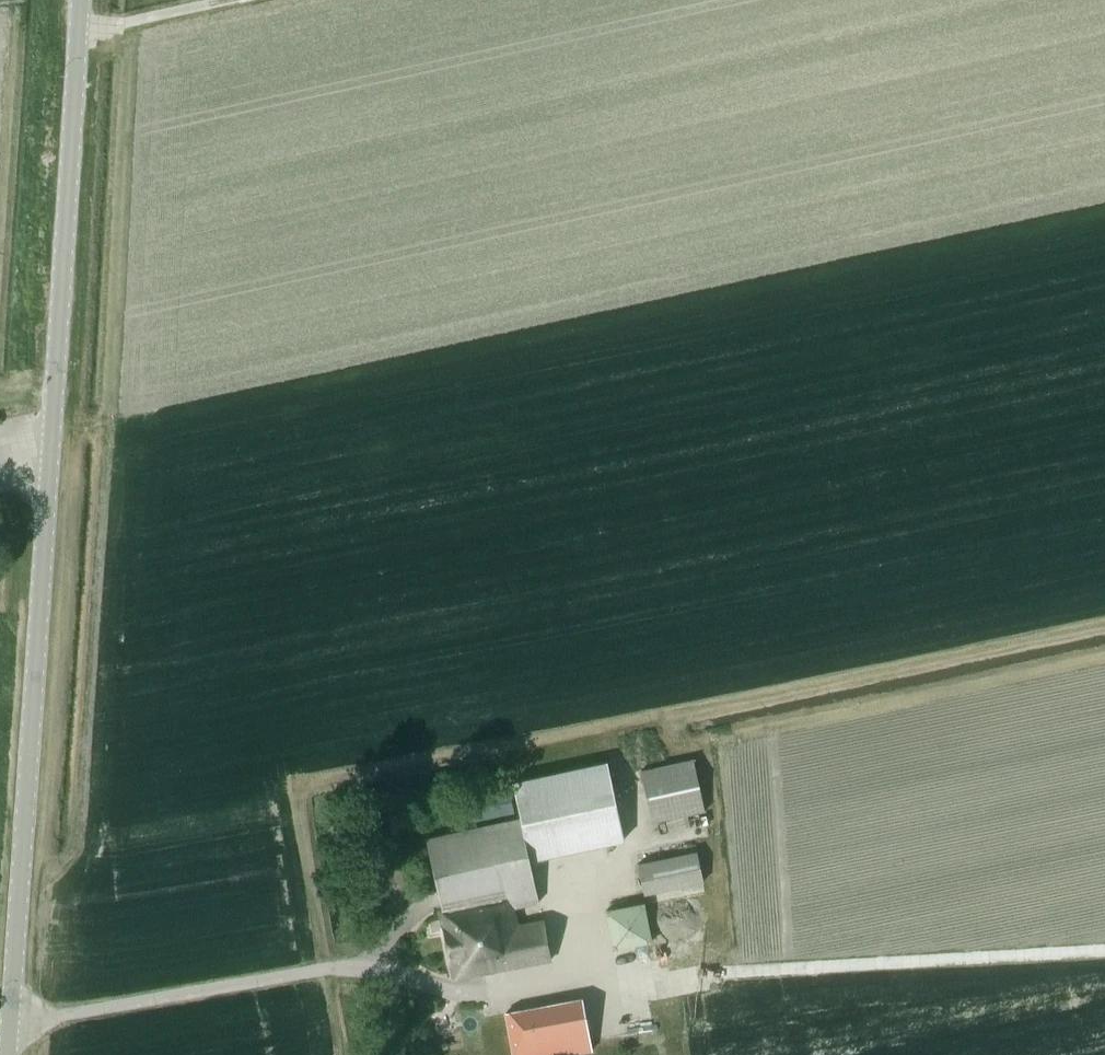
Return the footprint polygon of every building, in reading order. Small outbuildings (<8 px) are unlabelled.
[(640,769),(651,822),(704,810),(693,758),(640,769)] [(439,909),(453,974),(453,975),(455,978),(550,959),(542,921),(516,927),(512,908),(538,903),(529,861),(624,841),(608,763),(514,783),(521,817),(426,837),(441,909),(439,909)] [(474,798),(479,819),(513,812),(509,791),(474,798)] [(391,828),(411,825),(408,808),(388,812),(391,828)] [(703,882),(696,850),(638,862),(645,895),(703,882)] [(652,941),(645,902),(604,909),(612,949),(652,941)] [(505,1012),(513,1054),(563,1054),(592,1050),(582,998),(505,1012)]
